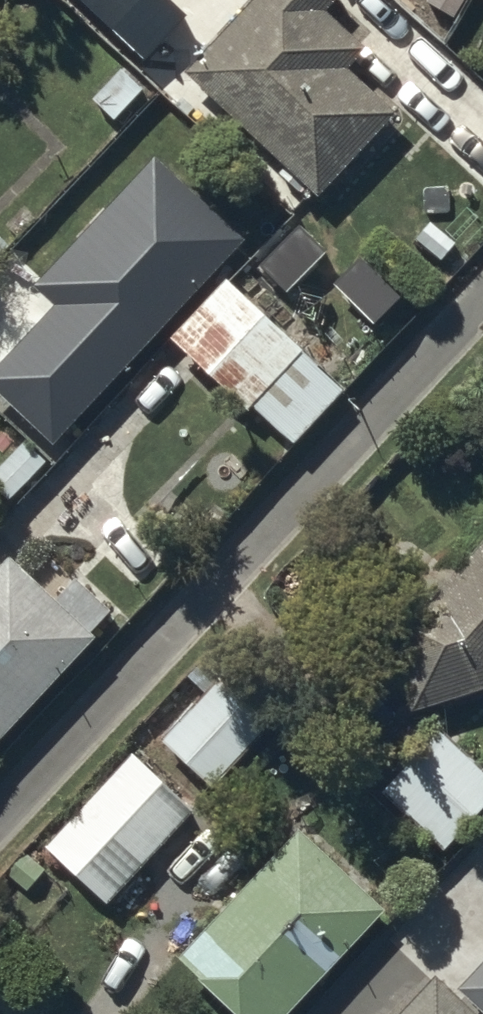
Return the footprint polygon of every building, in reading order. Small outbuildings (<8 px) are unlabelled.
[(186,72),(318,195),(395,114),(346,68),(365,49),(325,12),(337,0),(253,0),(186,72)] [(428,1),(456,17),(466,0),(429,0),(428,1)] [(143,88),(123,69),(95,99),(115,118),(143,88)] [(157,156),(35,286),(59,308),(0,372),(0,390),(56,442),(246,239),(157,156)] [(344,390),(232,285),(177,343),(250,412),(255,407),(294,444),(344,390)] [(25,442),(0,470),(0,490),(13,501),(48,462),(25,442)] [(442,594),(390,608),(418,709),(482,691),(482,548),(442,594)] [(73,581),(59,596),(14,555),(0,570),(0,743),(115,619),(73,581)] [(272,723),(224,679),(165,742),(213,786),(272,723)] [(440,732),(383,793),(446,851),(482,811),(482,771),(440,732)] [(194,813),(134,757),(48,848),(108,904),(194,813)] [(215,846),(197,829),(175,852),(193,869),(215,846)] [(302,832),(181,960),(238,1013),(291,1013),(387,912),(302,832)] [(44,872),(27,856),(10,874),(27,891),(44,872)] [(462,991),(482,1010),(482,968),(462,991)] [(438,979),(405,1013),(474,1013),(438,979)]
